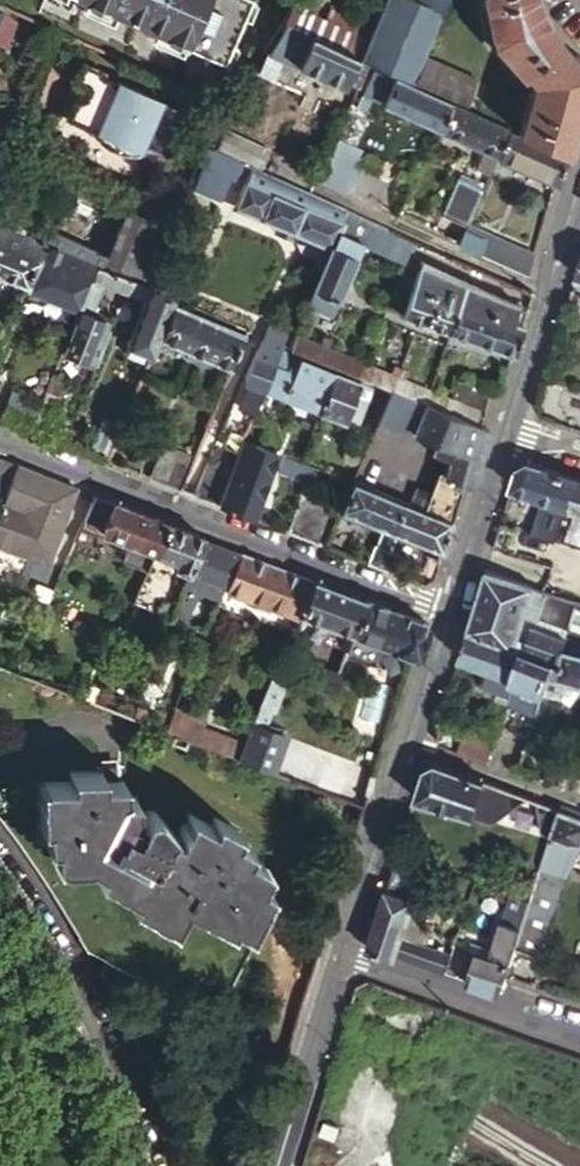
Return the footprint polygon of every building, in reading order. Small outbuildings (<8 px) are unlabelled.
[(249,0),(90,0),(222,61),(249,0)] [(450,0),(383,0),(358,54),(370,60),(415,81),(427,54),(450,0)] [(544,17),(541,9),(537,0),(485,0),(492,39),(521,70),(524,68),(534,78),(519,129),(565,151),(575,116),(579,101),(579,60),(578,58),(570,51),(564,44),(560,39),(553,31),(548,23),(544,17)] [(357,56),(358,54),(309,32),(308,32),(307,34),(285,24),(272,44),(269,50),(268,52),(258,71),(270,76),(280,56),(355,90),(369,62),(357,56)] [(427,54),(415,81),(436,91),(448,64),(427,54)] [(137,152),(162,99),(118,79),(116,81),(102,75),(104,70),(83,61),(75,79),(81,83),(66,116),(95,130),(94,132),(97,136),(100,139),(101,140),(102,141),(105,143),(112,147),(119,150),(128,152),(132,152),(137,152)] [(369,97),(439,129),(452,101),(373,64),(354,105),(364,109),(369,97)] [(448,64),(436,91),(453,99),(465,104),(478,78),(448,64)] [(490,84),(478,78),(465,104),(477,110),(490,84)] [(335,133),(346,110),(320,98),(315,108),(316,125),(335,133)] [(485,149),(496,154),(508,128),(452,101),(439,129),(485,149)] [(354,146),(366,119),(350,112),(317,180),(343,192),(362,150),(354,146)] [(260,166),(268,148),(224,127),(215,146),(260,166)] [(496,154),(555,181),(557,182),(565,155),(564,154),(508,128),(496,154)] [(237,158),(206,142),(196,158),(203,161),(229,172),(231,173),(237,158)] [(488,173),(496,154),(485,149),(477,168),(488,173)] [(229,172),(203,161),(192,188),(217,199),(229,172)] [(346,210),(322,200),(307,192),(252,165),(247,179),(245,178),(234,206),(330,248),(336,234),(346,210)] [(464,227),(465,223),(478,194),(454,183),(439,216),(464,227)] [(42,244),(48,230),(39,226),(32,240),(23,236),(32,214),(0,200),(0,275),(24,285),(42,244)] [(142,283),(167,226),(126,209),(106,255),(102,265),(142,283)] [(414,240),(388,229),(346,210),(336,234),(362,245),(404,263),(414,240)] [(532,253),(465,223),(464,227),(457,243),(524,273),(532,253)] [(362,245),(336,234),(330,248),(305,304),(330,315),(362,245)] [(82,312),(94,283),(100,269),(42,244),(24,285),(23,287),(82,312)] [(520,326),(527,306),(496,295),(495,295),(492,294),(419,261),(401,315),(447,331),(457,303),(520,326)] [(156,338),(171,301),(174,295),(142,283),(102,265),(100,269),(94,283),(102,287),(103,286),(147,305),(129,349),(148,358),(156,338)] [(227,367),(228,366),(242,335),(244,330),(171,301),(156,338),(227,367)] [(512,353),(520,326),(457,303),(447,331),(449,331),(512,353)] [(105,322),(82,312),(29,431),(44,437),(61,397),(53,394),(71,356),(88,362),(99,337),(105,322)] [(99,337),(109,341),(115,326),(105,322),(99,337)] [(287,346),(291,336),(280,332),(276,343),(286,347),(287,346)] [(361,376),(366,364),(324,347),(328,338),(320,335),(316,344),(292,333),(291,336),(287,346),(335,365),(361,376)] [(259,390),(277,347),(260,340),(241,384),(248,387),(239,410),(252,415),(261,392),(259,390)] [(285,350),(277,347),(259,390),(261,392),(317,411),(333,370),(285,350)] [(423,402),(428,391),(428,390),(403,380),(395,377),(388,374),(366,364),(361,376),(389,388),(423,402)] [(392,365),(388,374),(395,377),(399,368),(392,365)] [(399,368),(395,377),(403,380),(406,371),(399,368)] [(333,370),(317,411),(318,412),(356,426),(371,389),(358,383),(359,381),(333,370)] [(450,400),(445,411),(477,425),(490,391),(455,378),(447,399),(450,400)] [(579,427),(579,390),(546,379),(538,404),(544,415),(579,427)] [(477,425),(445,411),(423,402),(389,388),(375,422),(409,436),(411,433),(434,443),(429,454),(438,458),(426,494),(410,487),(404,503),(449,522),(461,483),(470,486),(477,463),(487,429),(477,425)] [(423,402),(445,411),(450,400),(447,399),(428,391),(423,402)] [(88,454),(106,461),(120,425),(102,417),(88,454)] [(221,446),(236,452),(242,437),(244,432),(230,426),(221,446)] [(236,452),(215,503),(249,516),(276,450),(242,437),(236,452)] [(177,488),(192,455),(160,442),(145,476),(177,488)] [(15,463),(7,460),(0,478),(0,481),(6,484),(15,463)] [(518,467),(512,487),(567,505),(577,476),(530,460),(518,467)] [(207,462),(193,494),(210,501),(223,469),(207,462)] [(15,463),(6,484),(0,498),(0,533),(44,552),(72,486),(15,463)] [(410,487),(357,465),(350,481),(402,503),(404,503),(410,487)] [(577,476),(567,505),(579,510),(579,477),(577,476)] [(305,481),(284,531),(316,543),(330,509),(306,498),(312,483),(305,481)] [(402,503),(350,481),(338,510),(355,516),(383,528),(390,530),(402,503)] [(165,522),(93,494),(81,522),(101,530),(100,531),(153,552),(165,522)] [(449,522),(404,503),(402,503),(390,530),(395,532),(440,550),(449,522)] [(338,510),(323,546),(340,553),(355,516),(338,510)] [(202,537),(165,522),(153,552),(153,553),(172,561),(169,568),(185,574),(186,572),(188,567),(190,568),(201,539),(202,537)] [(372,544),(365,562),(387,571),(394,552),(388,549),(395,532),(390,530),(383,528),(376,545),(372,544)] [(238,553),(201,539),(190,568),(188,567),(186,572),(224,587),(238,553)] [(311,582),(238,553),(224,587),(223,590),(295,618),(296,619),(297,616),(311,582)] [(482,584),(478,595),(526,612),(534,587),(485,571),(482,584)] [(311,580),(311,582),(297,616),(350,635),(364,600),(311,580)] [(579,602),(548,592),(540,618),(569,627),(579,602)] [(526,612),(478,595),(472,617),(465,640),(520,659),(524,648),(516,644),(526,612)] [(150,603),(135,597),(131,604),(147,610),(150,603)] [(427,625),(364,600),(350,635),(344,652),(370,661),(377,644),(409,655),(417,658),(427,625)] [(579,651),(579,641),(533,623),(524,648),(520,659),(549,669),(568,676),(574,649),(579,651)] [(465,640),(455,669),(495,684),(490,701),(492,702),(504,706),(513,680),(520,659),(465,640)] [(568,676),(579,680),(579,651),(574,649),(568,676)] [(549,669),(520,659),(513,680),(531,686),(542,690),(549,669)] [(320,667),(313,685),(330,691),(336,673),(320,667)] [(568,676),(549,669),(542,690),(536,711),(533,720),(550,727),(568,676)] [(272,712),(286,676),(273,671),(259,706),(272,712)] [(450,686),(446,700),(456,704),(463,681),(453,677),(450,686)] [(536,711),(542,690),(531,686),(525,707),(536,711)] [(133,718),(161,729),(171,705),(157,699),(152,709),(143,706),(141,712),(136,711),(133,718)] [(503,711),(504,706),(492,702),(491,707),(503,711)] [(174,710),(165,731),(171,733),(185,739),(237,759),(244,743),(211,731),(209,734),(202,731),(205,722),(174,710)] [(244,743),(237,759),(237,760),(270,773),(270,772),(283,736),(251,724),(244,743)] [(488,759),(492,744),(438,724),(436,731),(439,739),(455,747),(462,750),(463,751),(488,759)] [(185,739),(171,733),(169,740),(182,746),(185,739)] [(97,758),(97,770),(97,779),(112,778),(111,757),(97,758)] [(458,803),(532,829),(542,800),(436,760),(425,766),(416,798),(454,811),(458,803)] [(97,779),(97,770),(66,772),(66,780),(41,782),(41,799),(35,799),(35,809),(35,823),(41,824),(41,843),(54,843),(56,863),(83,862),(96,870),(93,876),(130,897),(127,903),(169,927),(181,905),(226,929),(229,923),(246,932),(268,889),(253,881),(262,864),(245,854),(249,847),(233,838),(237,830),(214,818),(209,826),(188,815),(175,837),(167,833),(138,817),(132,814),(132,797),(118,798),(117,778),(112,778),(97,779)] [(566,787),(571,775),(563,772),(559,784),(566,787)] [(551,836),(552,833),(560,807),(542,800),(532,829),(551,836)] [(561,803),(560,807),(552,833),(574,840),(575,840),(578,840),(579,841),(579,810),(561,803)] [(142,810),(138,817),(167,833),(175,820),(151,807),(150,807),(146,807),(144,808),(142,810)] [(568,873),(578,840),(575,840),(574,840),(552,833),(551,836),(545,857),(555,860),(552,868),(568,873)] [(555,860),(545,857),(542,865),(544,865),(552,868),(555,860)] [(568,873),(552,868),(544,865),(519,948),(542,956),(568,873)] [(446,970),(452,952),(404,935),(416,899),(387,889),(385,896),(369,949),(397,958),(399,953),(446,970)] [(526,915),(520,912),(518,920),(523,922),(526,915)] [(521,930),(523,922),(518,920),(515,928),(521,930)] [(471,939),(458,935),(452,952),(464,956),(471,939)] [(502,990),(511,962),(479,951),(475,960),(464,956),(452,952),(446,970),(502,990)]
